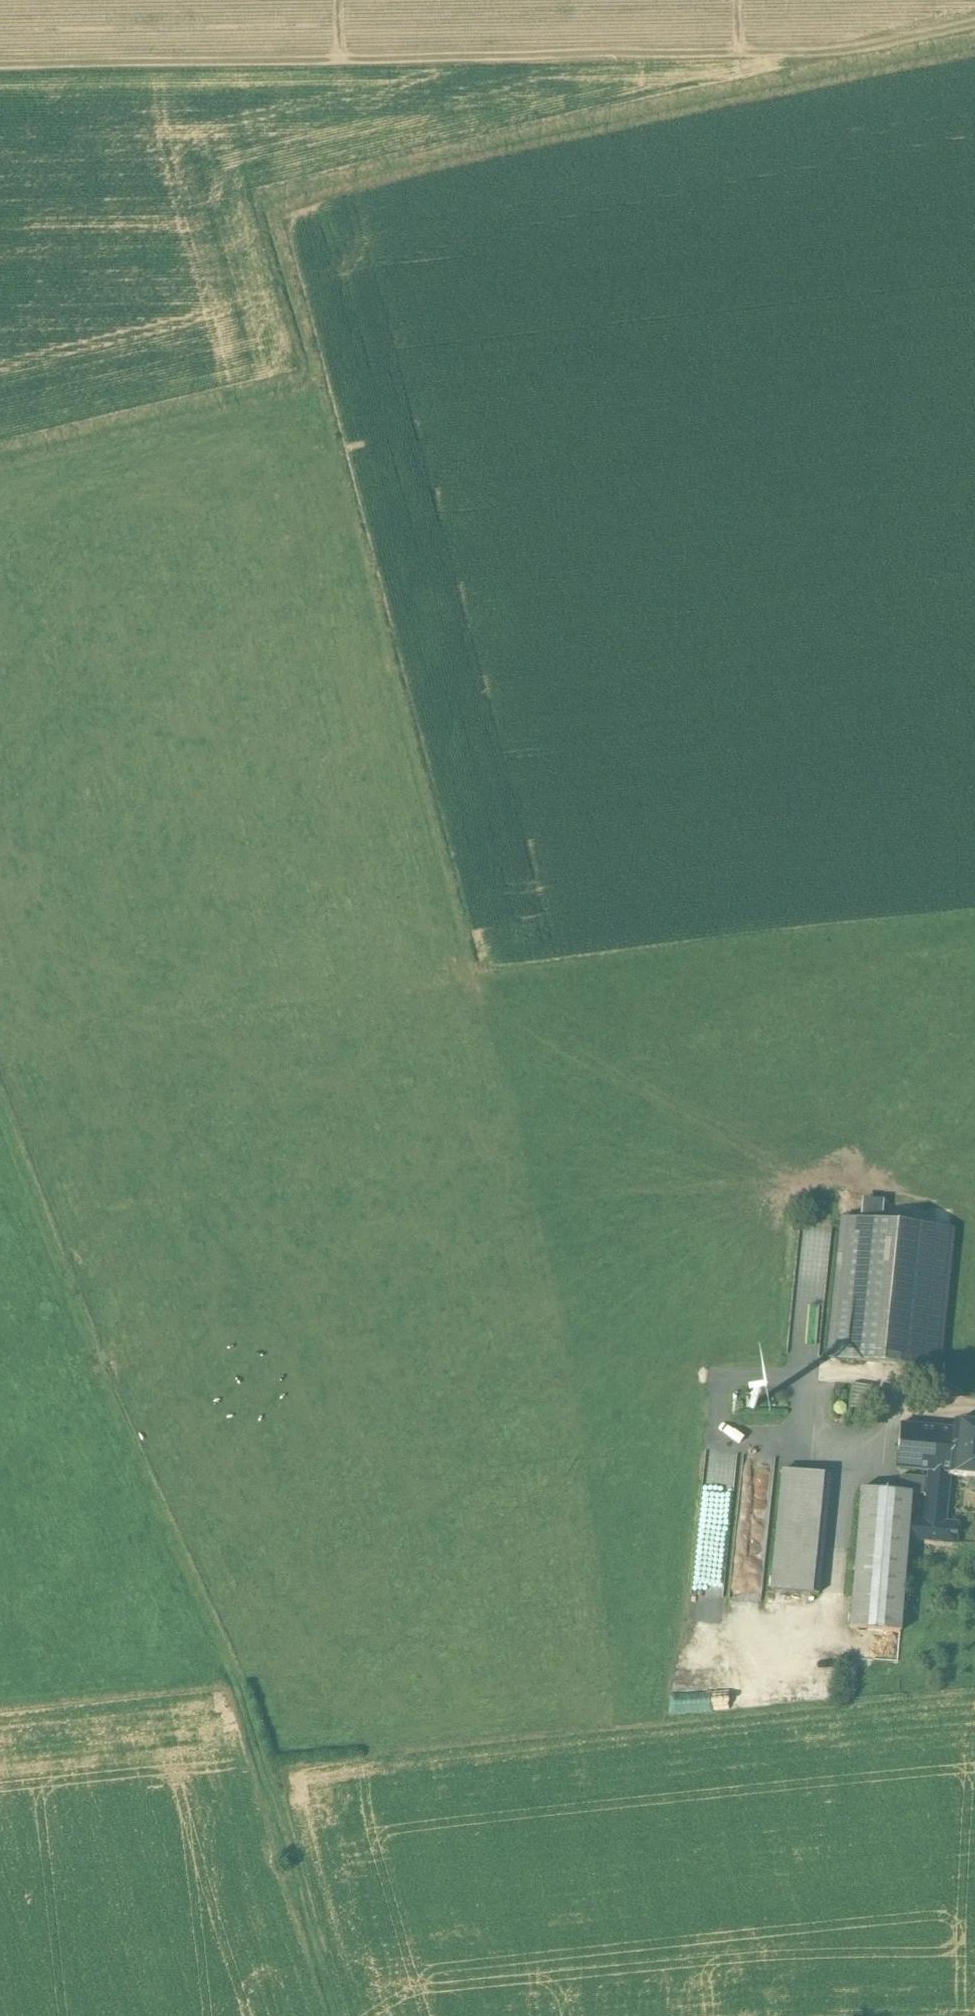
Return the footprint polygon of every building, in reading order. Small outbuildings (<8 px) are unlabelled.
[(883,1202),(863,1200),(861,1220),(881,1222),(883,1202)] [(861,1220),(843,1219),(829,1358),(937,1369),(951,1230),(881,1222),(861,1220)] [(873,1387),(854,1384),(850,1408),(870,1411),(873,1387)] [(953,1426),(952,1432),(948,1475),(948,1479),(950,1479),(974,1481),(974,1428),(953,1426)] [(952,1432),(901,1428),(897,1470),(928,1473),(948,1475),(952,1432)] [(831,1474),(784,1470),(772,1589),(818,1594),(831,1474)] [(948,1475),(928,1473),(927,1478),(926,1496),(923,1522),(945,1524),(950,1479),(948,1479),(948,1475)] [(927,1478),(902,1476),(900,1492),(911,1493),(911,1495),(926,1496),(927,1478)] [(900,1492),(861,1489),(849,1630),(900,1634),(908,1540),(909,1520),(911,1495),(911,1493),(900,1492)] [(923,1522),(909,1520),(908,1540),(956,1545),(958,1525),(945,1524),(923,1522)] [(749,1703),(748,1683),(671,1685),(672,1705),(749,1703)]
